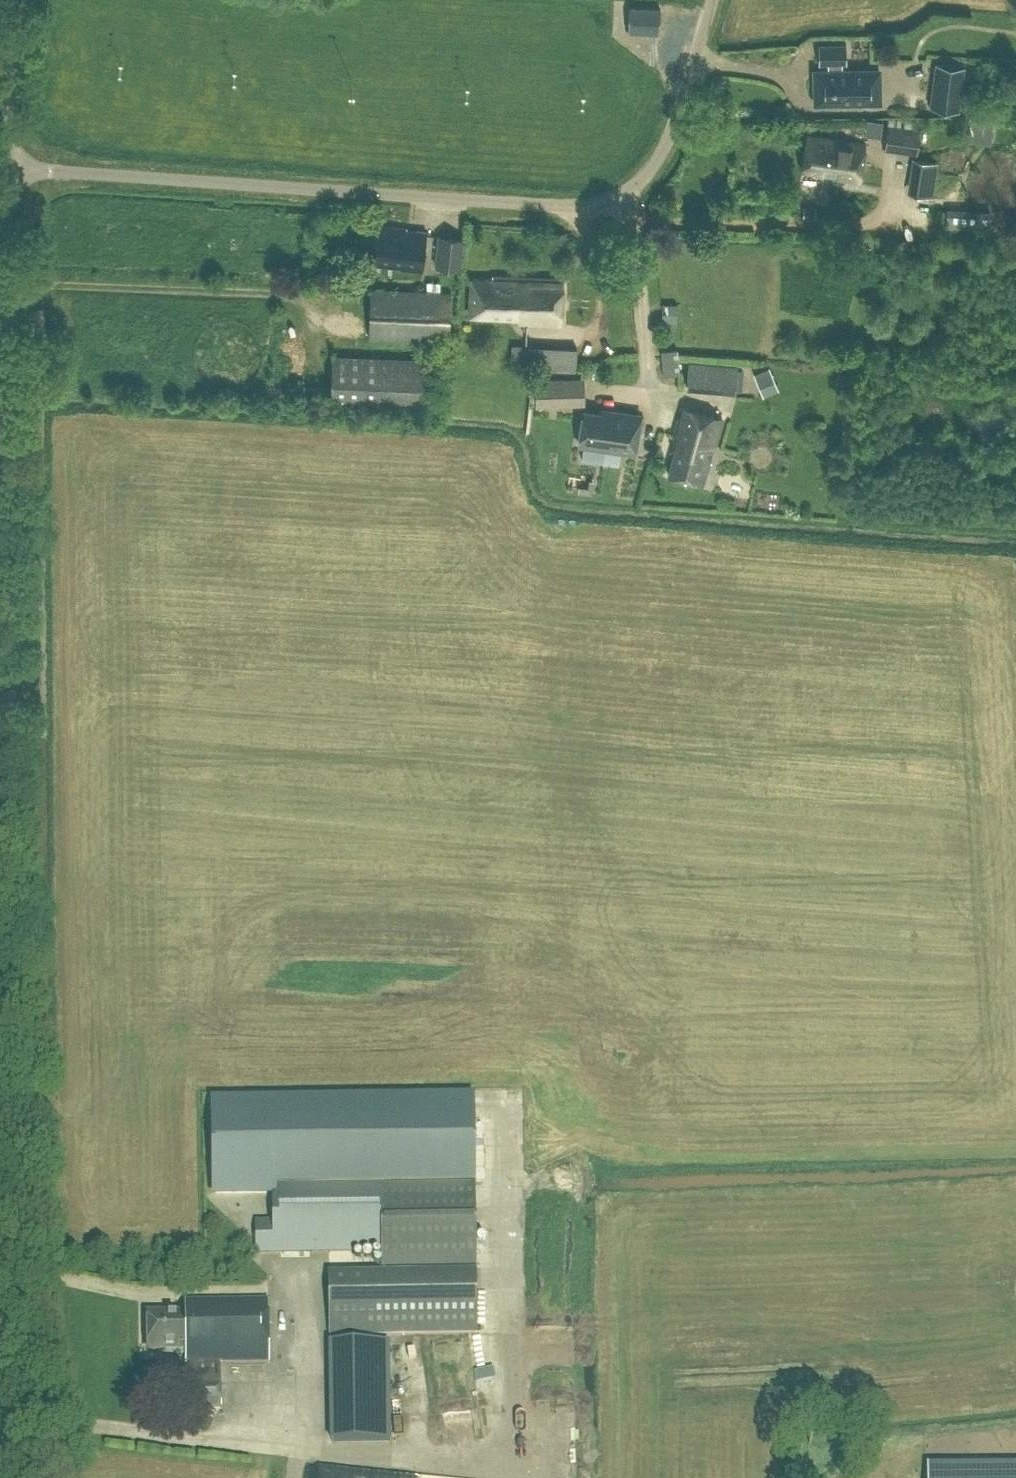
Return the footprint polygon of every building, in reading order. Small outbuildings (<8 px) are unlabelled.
[(659,7),(629,5),(628,30),(657,32),(659,7)] [(828,69),(815,69),(816,100),(871,100),(871,69),(838,69),(838,61),(846,61),(846,42),(818,43),(819,61),(828,61),(828,69)] [(964,66),(933,63),(929,104),(959,107),(964,66)] [(866,142),(807,133),(802,168),(823,171),(822,175),(861,180),(866,142)] [(888,148),(919,154),(922,141),(891,135),(888,148)] [(940,195),(943,160),(923,158),(919,193),(940,195)] [(407,227),(375,224),(372,262),(401,265),(401,268),(423,270),(427,231),(406,229),(407,227)] [(461,237),(436,234),(432,266),(458,268),(461,237)] [(563,276),(492,274),(492,277),(472,277),(471,313),(518,315),(518,320),(564,320),(563,276)] [(451,290),(371,287),(369,336),(449,339),(451,290)] [(576,348),(511,344),(510,366),(575,370),(576,348)] [(680,373),(681,349),(664,349),(664,373),(680,373)] [(428,358),(332,354),(331,402),(427,406),(428,358)] [(687,361),(685,389),(698,390),(700,362),(687,361)] [(722,417),(681,406),(672,435),(678,437),(668,473),(703,482),(713,447),(714,447),(722,417)] [(610,414),(583,410),(578,443),(634,452),(640,414),(611,410),(610,414)] [(387,1271),(475,1269),(473,1099),(213,1103),(214,1195),(215,1195),(215,1184),(272,1183),(273,1185),(273,1223),(256,1223),(256,1253),(274,1253),(386,1252),(387,1271)] [(481,1334),(480,1289),(334,1293),(335,1338),(481,1334)] [(219,1302),(220,1365),(269,1364),(267,1301),(219,1302)] [(221,1407),(220,1365),(219,1302),(184,1302),(184,1315),(148,1316),(149,1351),(171,1351),(171,1355),(186,1355),(186,1364),(189,1364),(190,1407),(221,1407)] [(330,1345),(332,1443),(390,1442),(389,1344),(330,1345)] [(927,1477),(1015,1477),(1015,1468),(927,1469),(927,1477)]
